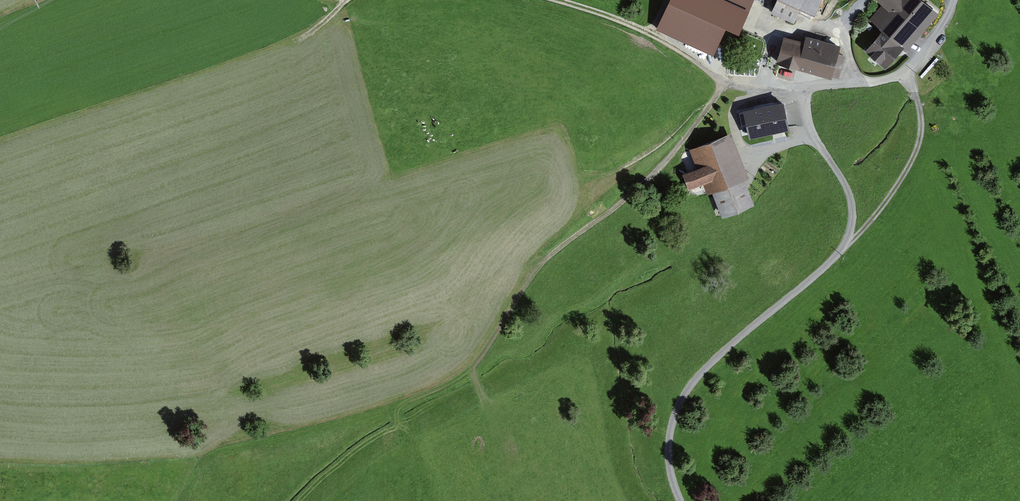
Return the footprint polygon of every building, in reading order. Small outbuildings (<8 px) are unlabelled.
[(658,24),(712,48),(725,19),(739,25),(750,0),(668,0),(658,24)] [(819,0),(777,0),(773,8),(795,19),(802,5),(814,11),(819,0)] [(940,10),(928,0),(878,0),(882,3),(871,17),(907,48),(940,10)] [(864,47),(886,65),(903,45),(881,27),(864,47)] [(839,51),(841,43),(808,34),(806,40),(784,34),(776,62),(841,79),(848,54),(839,51)] [(781,99),(745,109),(753,136),(788,126),(781,99)] [(751,175),(731,129),(690,146),(698,165),(685,170),(691,184),(702,180),(708,192),(715,189),(725,214),(756,201),(746,177),(751,175)]
